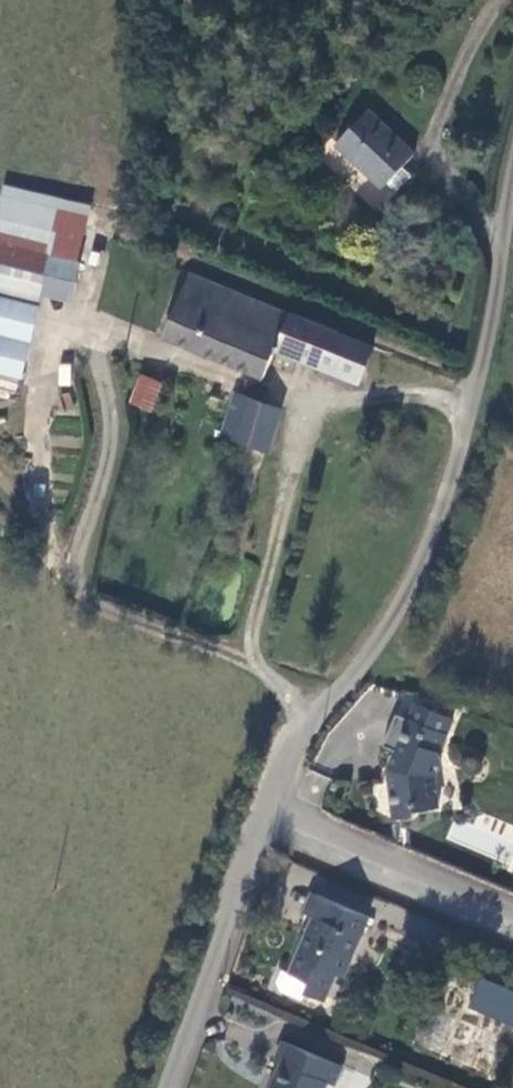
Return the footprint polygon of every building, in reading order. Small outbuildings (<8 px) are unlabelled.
[(377,183),(409,149),(360,103),(328,139),(377,183)] [(31,307),(34,294),(64,300),(69,264),(71,265),(81,210),(0,192),(0,300),(31,307)] [(370,353),(185,276),(159,339),(260,380),(271,352),(356,387),(370,353)] [(20,386),(36,310),(0,302),(0,382),(20,386)] [(127,402),(151,412),(163,382),(139,372),(127,402)] [(276,409),(243,397),(228,437),(261,451),(276,409)] [(440,741),(403,726),(382,777),(388,779),(384,787),(389,824),(406,822),(410,816),(433,813),(429,783),(435,768),(432,761),(440,741)] [(368,915),(374,902),(315,877),(309,891),(368,915)] [(302,921),(311,901),(303,898),(295,918),(302,921)] [(337,982),(361,923),(311,901),(302,921),(306,923),(285,978),(304,985),(299,999),(316,1007),(327,978),(337,982)] [(381,902),(379,931),(403,932),(404,904),(381,902)] [(477,986),(466,1014),(512,1034),(512,1002),(477,986)] [(277,1048),(269,1067),(276,1071),(270,1087),(329,1087),(336,1072),(277,1048)] [(395,1083),(407,1087),(467,1087),(403,1063),(395,1083)]
